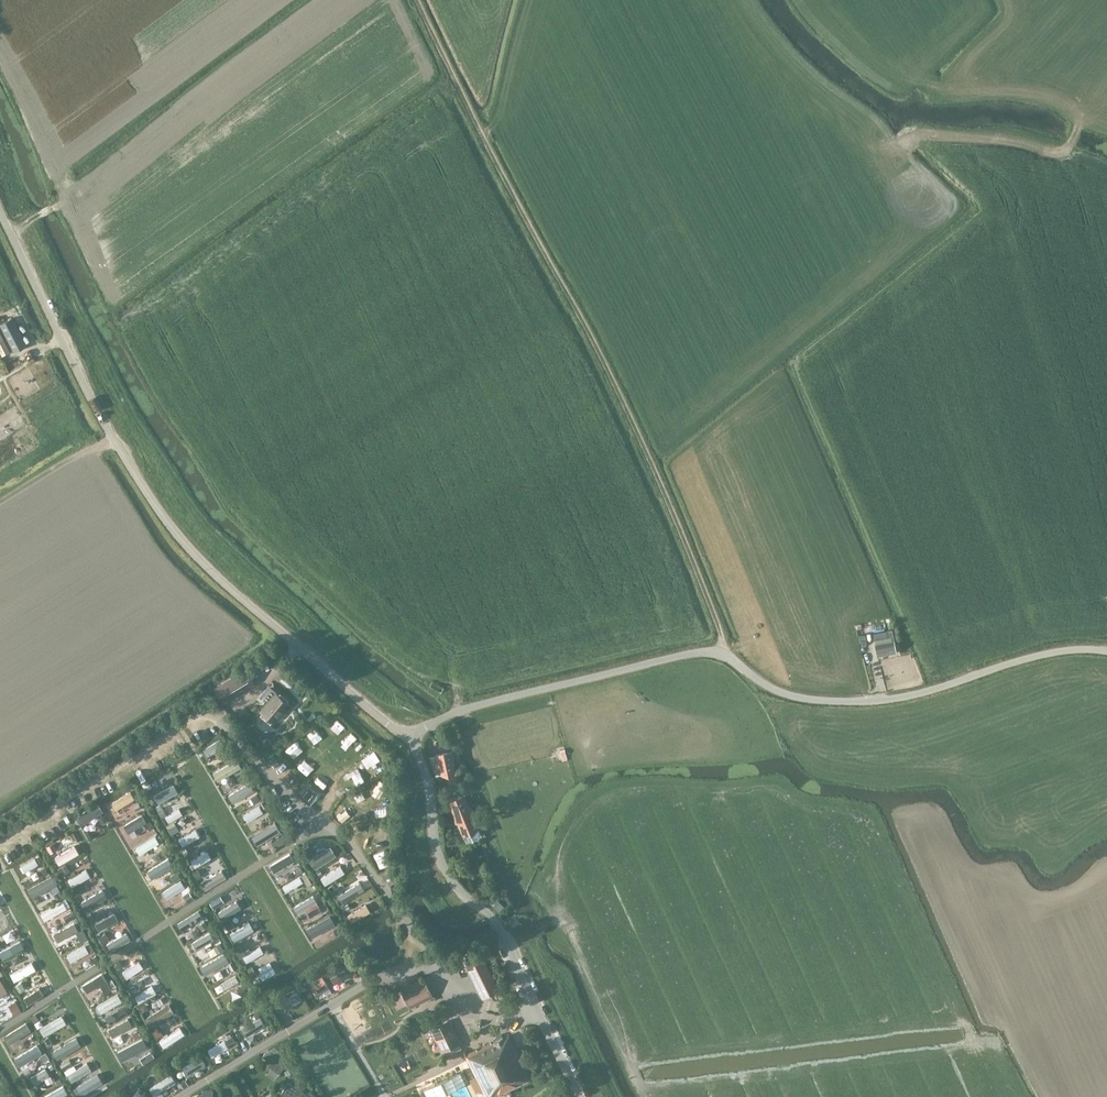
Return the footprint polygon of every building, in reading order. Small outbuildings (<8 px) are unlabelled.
[(15,351),(27,345),(12,318),(0,324),(0,325),(15,351)] [(896,653),(894,641),(891,629),(873,632),(875,645),(877,656),(896,653)] [(245,668),(213,687),(222,702),(255,683),(245,668)] [(274,723),(290,703),(271,687),(263,697),(267,701),(259,710),(274,723)] [(211,753),(228,743),(222,734),(206,744),(211,753)] [(193,766),(201,763),(193,744),(185,747),(193,766)] [(442,775),(453,772),(452,751),(435,754),(436,756),(442,774),(442,775)] [(239,753),(219,767),(224,773),(244,760),(239,753)] [(435,775),(442,774),(436,756),(429,757),(435,775)] [(237,796),(258,783),(254,776),(233,790),(237,796)] [(171,800),(172,805),(181,803),(178,791),(182,790),(180,779),(171,782),(170,778),(157,781),(162,802),(171,800)] [(300,794),(303,796),(304,796),(309,790),(309,788),(307,786),(305,786),(300,793),(300,794)] [(136,813),(131,806),(138,802),(134,797),(139,794),(134,787),(115,798),(128,818),(136,813)] [(308,799),(309,801),(311,803),(313,803),(318,797),(318,795),(315,793),(313,793),(308,799)] [(479,825),(462,797),(451,802),(456,819),(464,837),(472,836),(479,831),(476,826),(479,825)] [(245,811),(250,818),(267,808),(262,800),(245,811)] [(171,819),(187,810),(183,804),(168,813),(171,819)] [(104,805),(87,815),(89,819),(86,821),(92,829),(112,817),(104,805)] [(189,809),(192,816),(197,815),(201,826),(206,824),(199,805),(189,809)] [(127,820),(132,829),(150,819),(145,810),(127,820)] [(257,830),(260,837),(280,826),(277,820),(257,830)] [(361,825),(363,834),(385,830),(383,821),(361,825)] [(185,842),(203,833),(200,825),(181,834),(185,842)] [(143,851),(163,839),(159,831),(138,844),(143,851)] [(331,832),(313,841),(318,850),(335,841),(331,832)] [(55,850),(61,845),(56,839),(50,844),(55,850)] [(63,861),(84,850),(80,841),(59,853),(63,861)] [(312,854),(316,863),(340,852),(335,843),(312,854)] [(194,857),(199,864),(215,853),(210,846),(194,857)] [(290,861),(299,856),(294,848),(273,859),(280,872),(292,866),(290,861)] [(157,873),(177,861),(172,853),(152,864),(157,873)] [(30,871),(44,864),(39,854),(25,862),(30,871)] [(328,880),(348,868),(344,861),(323,873),(328,880)] [(71,876),(75,883),(95,873),(91,865),(71,876)] [(208,886),(230,874),(226,865),(203,877),(208,886)] [(289,888),(306,877),(302,870),(285,881),(289,888)] [(366,881),(373,877),(368,870),(362,875),(366,881)] [(40,895),(62,884),(56,872),(34,883),(40,895)] [(185,876),(166,888),(171,895),(190,883),(185,876)] [(342,899),(360,890),(356,882),(338,891),(342,899)] [(300,913),(328,900),(322,886),(313,890),(310,883),(290,892),(300,913)] [(84,898),(89,907),(111,893),(106,885),(84,898)] [(173,904),(190,896),(186,889),(169,897),(173,904)] [(48,906),(51,913),(69,905),(66,898),(48,906)] [(368,898),(348,910),(354,919),(373,907),(368,898)] [(239,899),(223,904),(226,913),(242,907),(239,899)] [(189,921),(207,910),(203,904),(185,915),(189,921)] [(70,918),(79,913),(75,905),(66,910),(70,918)] [(327,905),(308,916),(312,922),(331,911),(327,905)] [(101,919),(106,931),(125,922),(119,910),(101,919)] [(335,912),(309,922),(313,932),(339,922),(335,912)] [(0,921),(0,930),(13,924),(9,916),(0,921)] [(202,922),(207,928),(212,923),(207,918),(202,922)] [(237,937),(257,927),(253,918),(232,928),(237,937)] [(84,932),(78,920),(58,929),(64,942),(84,932)] [(195,946),(218,937),(214,928),(192,937),(195,946)] [(114,950),(134,938),(129,930),(109,943),(114,950)] [(18,939),(6,946),(11,954),(22,947),(18,939)] [(214,952),(220,949),(215,939),(198,946),(201,953),(212,948),(214,952)] [(70,950),(74,958),(93,949),(89,940),(70,950)] [(264,941),(246,952),(249,958),(268,948),(264,941)] [(460,957),(466,968),(483,998),(499,989),(476,947),(460,957)] [(453,948),(445,952),(453,968),(461,964),(453,948)] [(212,967),(232,957),(228,949),(208,959),(212,967)] [(138,953),(132,957),(134,960),(124,968),(130,976),(151,960),(146,953),(141,957),(138,953)] [(17,976),(40,967),(37,958),(13,967),(17,976)] [(262,978),(276,969),(271,961),(257,971),(262,978)] [(326,970),(334,984),(349,975),(341,961),(326,970)] [(153,966),(140,974),(147,985),(137,991),(142,999),(165,985),(153,966)] [(110,988),(120,982),(116,974),(112,977),(106,968),(86,980),(91,989),(106,980),(110,988)] [(238,970),(224,979),(229,985),(242,976),(238,970)] [(0,974),(0,1019),(25,1008),(20,996),(12,999),(8,991),(13,990),(5,972),(0,974)] [(309,982),(317,994),(329,987),(321,975),(309,982)] [(410,1006),(432,995),(423,979),(402,989),(410,1006)] [(42,984),(28,994),(32,1001),(47,991),(42,984)] [(289,1002),(304,993),(300,985),(284,995),(289,1002)] [(94,1003),(102,1018),(122,1007),(118,1000),(123,997),(119,990),(94,1003)] [(46,1027),(64,1019),(60,1010),(41,1018),(46,1027)] [(132,1014),(112,1024),(117,1035),(137,1025),(132,1014)] [(244,1026),(252,1020),(248,1015),(240,1021),(244,1026)] [(30,1030),(36,1027),(32,1019),(9,1029),(15,1042),(32,1034),(30,1030)] [(459,1042),(448,1020),(432,1029),(442,1050),(459,1042)] [(152,1045),(147,1034),(122,1045),(127,1055),(152,1045)] [(465,1056),(485,1096),(492,1096),(529,1079),(508,1035),(492,1041),(493,1042),(465,1056)] [(210,1045),(215,1056),(233,1047),(228,1036),(210,1045)] [(59,1048),(55,1050),(59,1058),(83,1046),(79,1037),(58,1047),(59,1048)] [(265,1052),(262,1055),(266,1058),(263,1062),(279,1073),(287,1062),(283,1059),(284,1057),(280,1050),(275,1046),(265,1052)] [(205,1053),(185,1062),(190,1074),(211,1065),(205,1053)] [(87,1062),(72,1072),(76,1078),(91,1068),(87,1062)] [(39,1082),(55,1075),(50,1064),(33,1071),(39,1082)] [(462,1069),(420,1090),(424,1096),(476,1096),(462,1069)] [(102,1077),(80,1088),(84,1096),(106,1085),(102,1077)] [(47,1096),(60,1096),(72,1090),(67,1081),(45,1093),(47,1096)] [(280,1092),(287,1096),(310,1096),(303,1092),(298,1088),(288,1081),(280,1092)]
